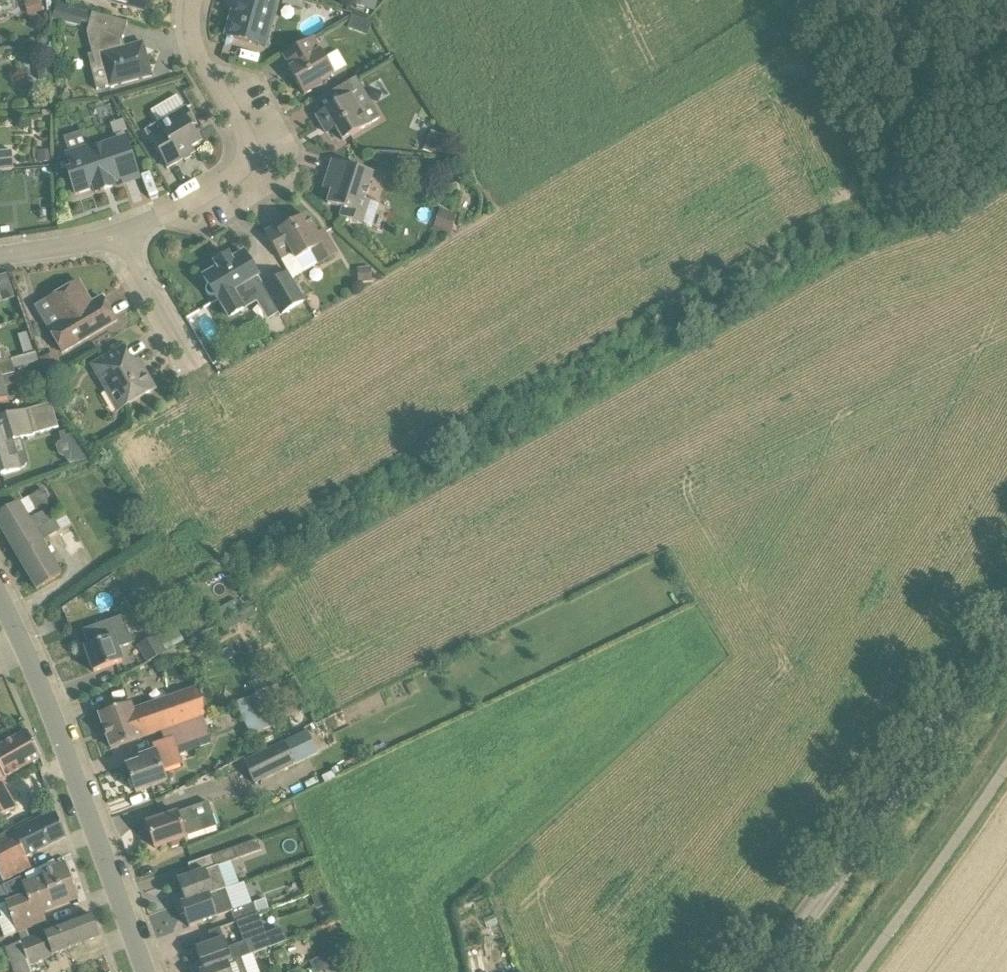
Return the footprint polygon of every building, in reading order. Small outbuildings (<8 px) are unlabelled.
[(43,12),(39,0),(38,0),(25,5),(29,17),(43,12)] [(101,0),(144,12),(147,0),(101,0)] [(242,1),(240,0),(235,19),(231,18),(226,37),(266,48),(279,0),(242,0),(242,1)] [(282,3),(304,9),(306,1),(302,0),(283,0),(282,3)] [(379,0),(354,0),(352,6),(375,12),(379,0)] [(81,21),(90,24),(92,15),(57,6),(54,19),(79,26),(81,21)] [(93,14),(92,15),(90,24),(88,33),(96,66),(104,64),(110,87),(152,77),(144,43),(125,48),(123,39),(124,38),(128,24),(93,14)] [(348,30),(354,32),(358,19),(352,17),(348,30)] [(314,38),(283,56),(291,69),(289,70),(304,96),(323,85),(321,82),(335,74),(314,38)] [(38,69),(38,78),(43,83),(49,82),(53,78),(53,68),(48,64),(42,64),(38,69)] [(381,119),(372,104),(356,78),(314,103),(321,115),(316,117),(322,127),(327,124),(332,132),(336,129),(343,142),(381,119)] [(58,99),(63,102),(68,100),(69,95),(65,91),(59,93),(58,99)] [(196,124),(187,108),(158,125),(161,131),(150,138),(168,169),(195,153),(192,148),(201,143),(192,127),(196,124)] [(124,120),(110,124),(114,136),(128,132),(124,120)] [(128,149),(124,139),(87,152),(86,149),(73,154),(73,156),(56,162),(57,176),(68,172),(76,195),(100,187),(101,191),(114,187),(113,183),(138,174),(129,149),(128,149)] [(38,152),(38,163),(51,162),(50,151),(38,152)] [(13,152),(0,153),(0,172),(14,171),(13,152)] [(373,162),(395,169),(399,159),(400,154),(376,153),(373,162)] [(420,160),(399,159),(395,169),(403,172),(419,173),(420,160)] [(343,209),(340,218),(370,228),(378,205),(365,201),(374,174),(333,161),(324,189),(332,191),(328,204),(343,209)] [(452,235),(457,216),(440,211),(435,230),(452,235)] [(266,234),(289,273),(292,279),(320,263),(320,264),(337,254),(324,233),(318,236),(307,217),(285,229),(282,224),(266,234)] [(221,304),(229,318),(244,309),(236,296),(236,295),(234,292),(259,277),(244,253),(232,260),(229,255),(215,264),(218,269),(204,277),(208,285),(207,286),(207,287),(206,288),(206,289),(206,290),(206,292),(206,293),(207,294),(208,295),(209,296),(211,297),(212,297),(214,297),(215,297),(220,305),(221,304)] [(359,283),(373,282),(372,268),(358,268),(359,283)] [(305,302),(292,279),(289,273),(263,288),(280,317),(305,302)] [(12,289),(8,275),(0,277),(0,292),(12,289)] [(51,329),(65,352),(116,322),(108,309),(98,314),(79,282),(47,301),(61,323),(51,329)] [(32,351),(29,342),(21,345),(23,354),(32,351)] [(124,347),(93,366),(109,393),(117,388),(128,405),(156,389),(143,368),(138,371),(124,347)] [(46,375),(62,369),(57,354),(41,359),(46,375)] [(9,401),(4,388),(19,383),(12,361),(0,364),(0,404),(9,401)] [(58,428),(51,404),(0,419),(0,426),(1,431),(0,432),(0,473),(1,476),(25,469),(26,465),(29,464),(21,439),(58,428)] [(67,456),(69,465),(90,459),(72,436),(70,431),(60,434),(63,443),(59,444),(57,448),(59,455),(63,457),(67,456)] [(44,490),(30,498),(41,517),(49,512),(55,509),(44,490)] [(38,590),(62,576),(42,542),(61,532),(49,512),(41,517),(31,523),(19,504),(0,515),(0,526),(38,590)] [(164,631),(138,646),(148,663),(174,649),(164,631)] [(85,647),(94,674),(122,663),(117,649),(133,644),(129,632),(114,638),(114,637),(85,647)] [(257,694),(266,689),(269,688),(263,676),(260,678),(251,682),(257,694)] [(111,750),(161,732),(202,717),(209,714),(200,689),(142,710),(138,701),(99,715),(111,750)] [(257,695),(235,705),(250,737),(272,728),(257,695)] [(161,732),(164,743),(152,747),(154,753),(140,758),(142,762),(127,767),(136,794),(167,783),(162,770),(181,764),(176,751),(210,738),(202,717),(161,732)] [(42,758),(28,733),(0,748),(0,818),(15,810),(0,782),(42,758)] [(255,785),(295,766),(284,744),(244,764),(255,785)] [(322,777),(326,784),(336,779),(333,772),(322,777)] [(207,803),(146,823),(155,850),(170,845),(173,848),(179,846),(179,842),(186,840),(185,836),(203,830),(200,820),(211,816),(207,803)] [(67,838),(57,812),(15,832),(0,840),(0,874),(3,881),(28,870),(29,870),(32,869),(26,857),(67,838)] [(218,866),(218,867),(261,851),(257,840),(211,857),(215,867),(218,866)] [(35,914),(43,911),(78,897),(66,864),(42,873),(44,877),(24,885),(35,914)] [(172,898),(176,907),(214,894),(224,890),(227,889),(218,867),(218,866),(215,867),(177,881),(182,894),(172,898)] [(24,885),(20,877),(0,887),(17,932),(47,921),(43,911),(35,914),(24,885)] [(214,894),(176,907),(179,915),(184,913),(189,927),(231,912),(224,890),(214,894)] [(332,905),(326,890),(311,896),(315,904),(320,902),(322,909),(332,905)] [(254,904),(258,914),(270,910),(266,899),(254,904)] [(237,923),(257,916),(253,904),(232,911),(236,924),(237,923)] [(85,917),(6,948),(16,971),(33,971),(29,964),(52,955),(99,937),(91,915),(85,917)] [(228,963),(252,954),(269,948),(257,916),(237,923),(244,944),(228,950),(225,939),(196,949),(201,963),(192,966),(194,971),(203,971),(228,963)] [(315,971),(322,971),(345,958),(338,946),(310,963),(315,971)] [(203,971),(231,971),(228,963),(203,971)]
